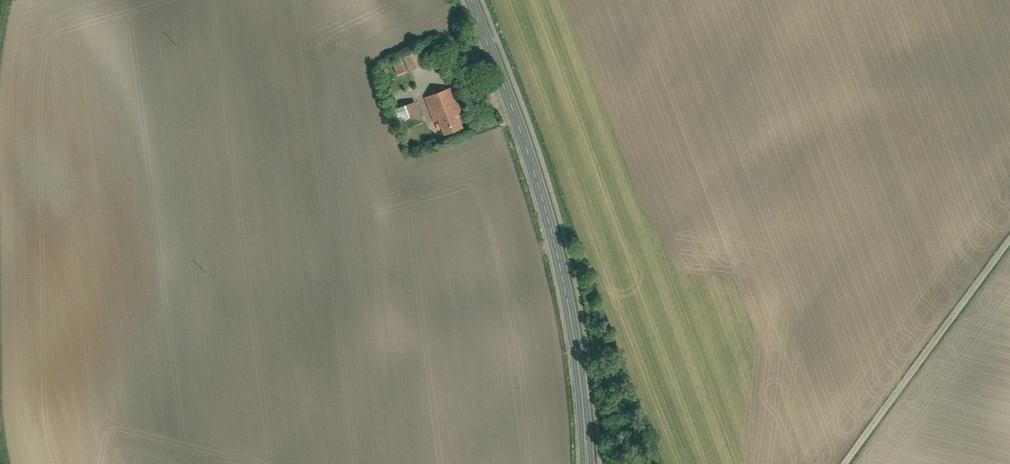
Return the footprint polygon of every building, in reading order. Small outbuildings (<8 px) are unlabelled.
[(420,57),(413,43),(399,50),(405,64),(420,57)] [(402,65),(400,60),(392,63),(394,68),(402,65)] [(452,87),(425,98),(434,122),(439,121),(445,136),(463,129),(457,113),(462,112),(452,87)] [(419,113),(412,93),(390,102),(398,121),(419,113)]
